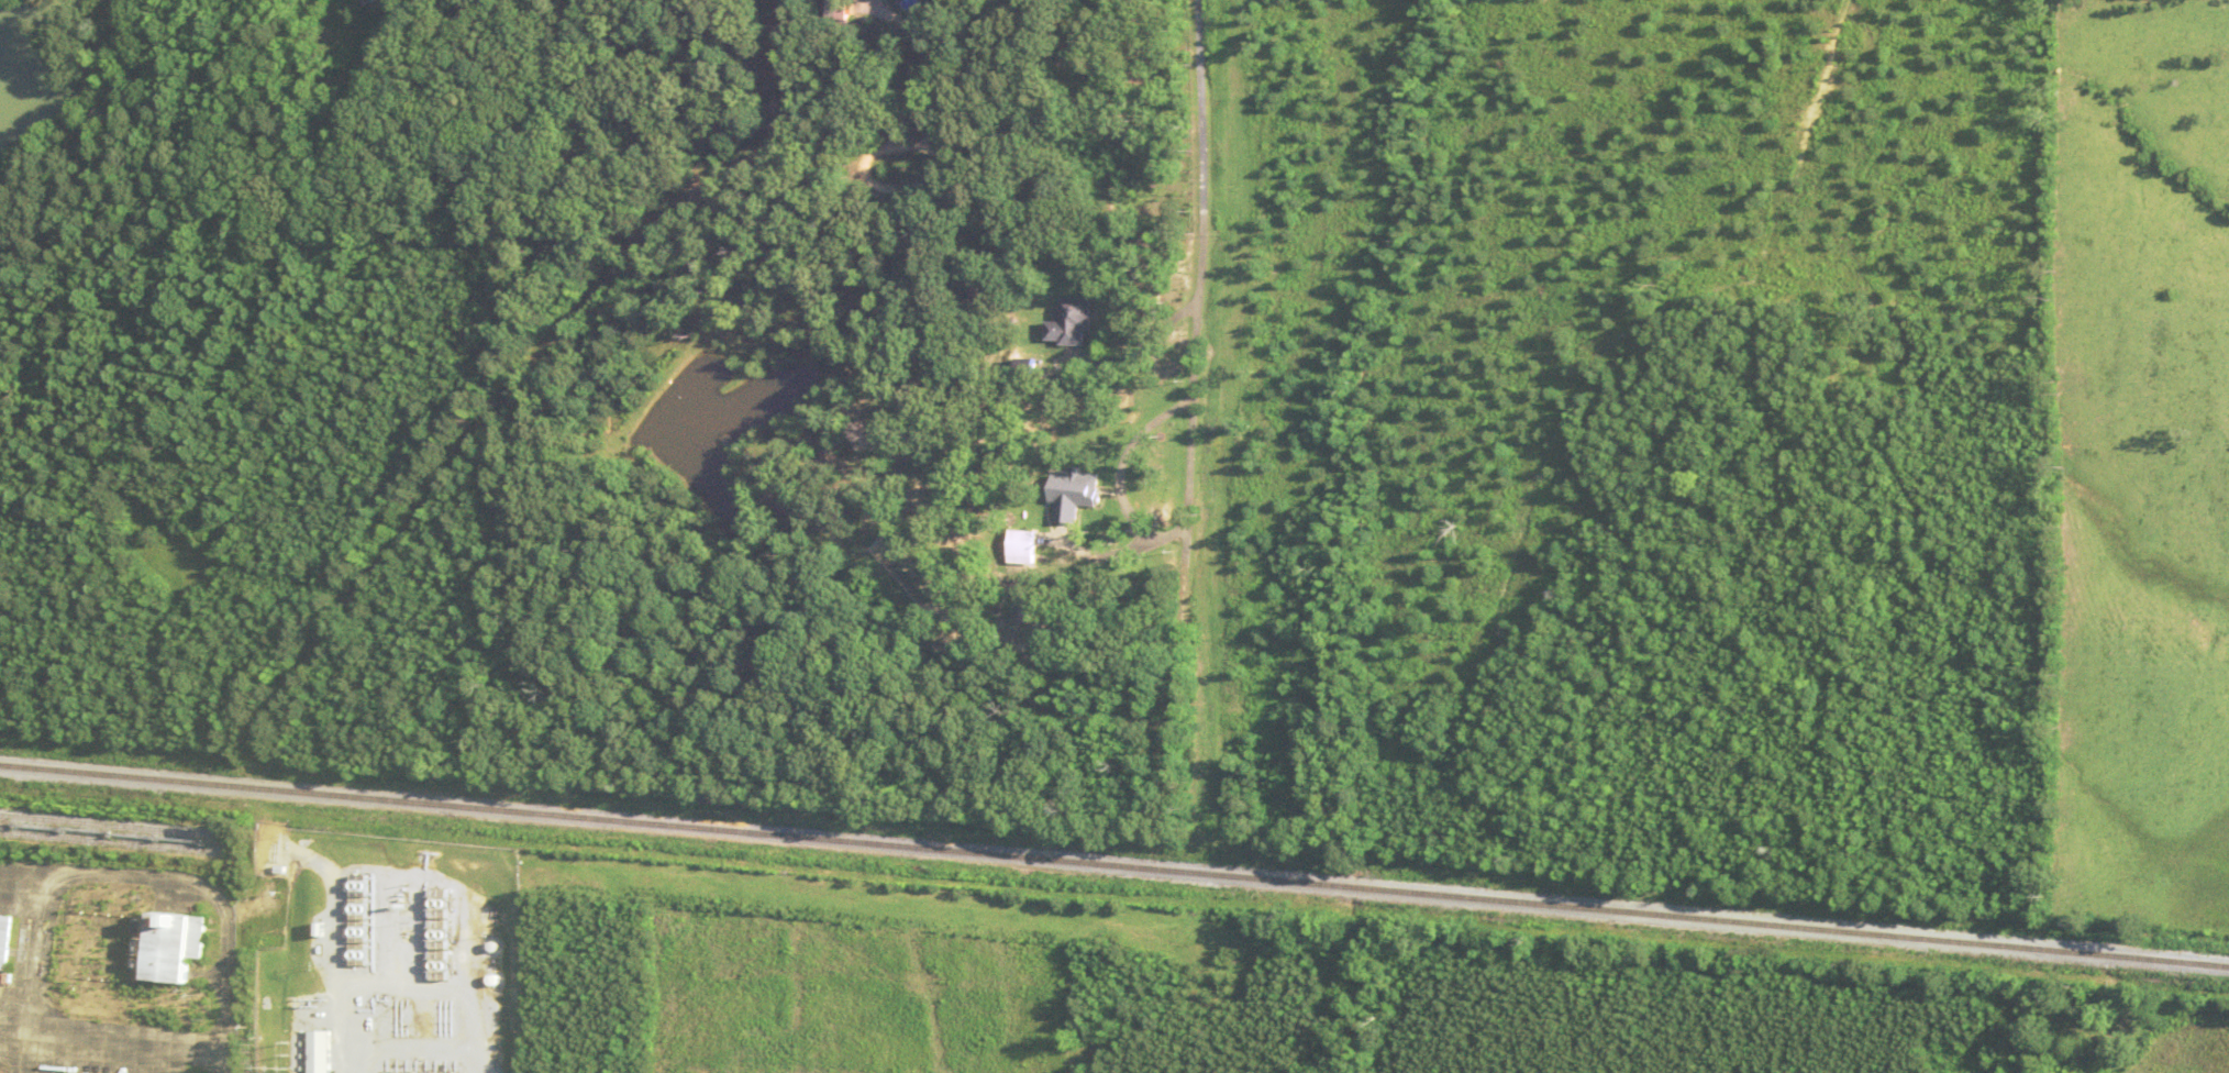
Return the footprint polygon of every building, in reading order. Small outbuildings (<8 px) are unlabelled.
[(833,18),(854,18),(854,0),(833,0),(833,18)] [(1093,296),(1064,296),(1064,320),(1052,320),(1051,341),(1086,342),(1086,329),(1092,329),(1093,296)] [(1080,522),(1081,505),(1101,505),(1102,471),(1058,469),(1056,502),(1060,502),(1059,521),(1080,522)] [(1011,529),(1011,563),(1038,563),(1038,529),(1011,529)] [(355,920),(375,920),(375,896),(355,896),(355,920)] [(207,916),(152,911),(147,980),(190,983),(192,957),(204,958),(207,916)] [(12,914),(0,913),(0,969),(8,970),(12,914)] [(335,1029),(313,1029),(313,1072),(335,1072),(335,1029)]
